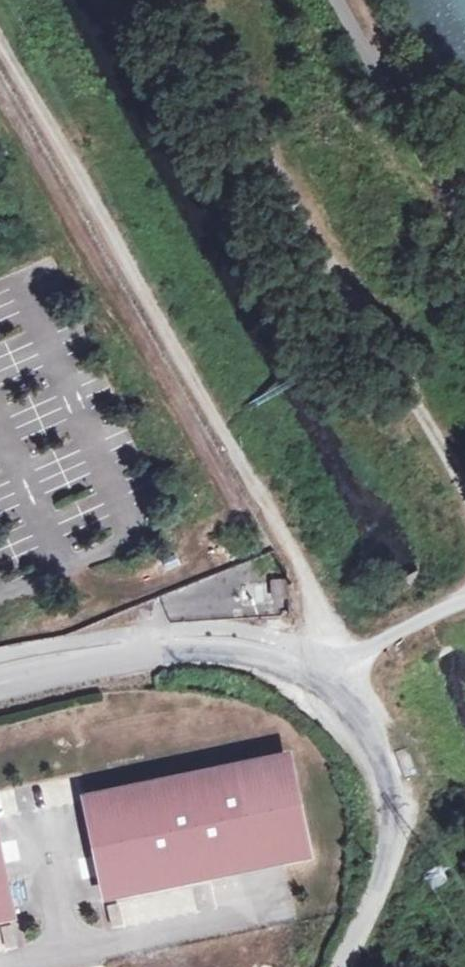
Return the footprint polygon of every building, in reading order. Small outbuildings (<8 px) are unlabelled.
[(273,599),(286,599),(285,583),(272,583),(273,599)] [(285,759),(84,801),(103,895),(304,853),(285,759)]
